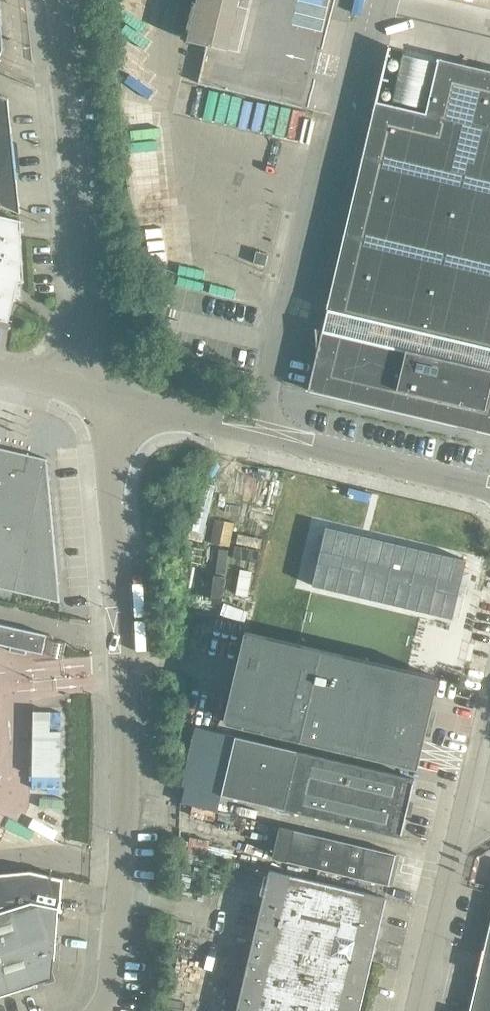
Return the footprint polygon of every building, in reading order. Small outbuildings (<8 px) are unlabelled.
[(192,0),(181,0),(175,30),(185,32),(192,0)] [(192,37),(233,46),(242,0),(200,0),(192,37)] [(425,113),(375,101),(307,390),(489,433),(489,70),(437,57),(425,113)] [(19,213),(16,178),(12,134),(11,134),(7,99),(0,95),(0,204),(19,213)] [(9,321),(18,282),(24,282),(20,220),(0,215),(0,319),(9,321)] [(265,266),(268,254),(256,251),(253,263),(265,266)] [(139,329),(149,328),(147,306),(137,307),(139,329)] [(59,602),(47,458),(0,447),(0,588),(59,602)] [(211,516),(214,482),(204,481),(201,515),(211,516)] [(326,526),(312,585),(452,618),(460,585),(466,559),(326,526)] [(276,586),(265,585),(270,535),(244,533),(237,596),(274,600),(276,586)] [(247,619),(270,623),(272,611),(248,608),(247,619)] [(47,634),(0,624),(0,645),(42,654),(47,634)] [(223,721),(235,724),(264,731),(264,729),(280,733),(280,734),(417,767),(417,763),(416,763),(419,747),(421,748),(424,736),(430,737),(437,710),(430,708),(433,696),(432,696),(435,680),(437,681),(438,677),(244,632),(237,665),(238,665),(232,688),(231,688),(223,721)] [(65,709),(35,708),(32,787),(63,788),(65,709)] [(232,736),(196,726),(195,727),(181,785),(185,786),(181,802),(217,811),(221,794),(220,794),(227,766),(233,745),(233,742),(235,736),(232,736)] [(413,778),(411,777),(235,736),(220,794),(252,802),(253,801),(266,804),(266,805),(401,836),(413,778)] [(389,885),(396,854),(220,812),(210,856),(284,873),(287,861),(389,885)] [(58,908),(60,908),(62,878),(29,870),(0,873),(0,996),(33,985),(32,985),(32,984),(51,978),(53,958),(54,958),(54,959),(58,908)] [(385,898),(269,870),(236,1010),(359,1010),(370,965),(380,920),(379,920),(384,900),(385,900),(385,898)] [(469,1010),(489,1010),(489,922),(469,1010)]
